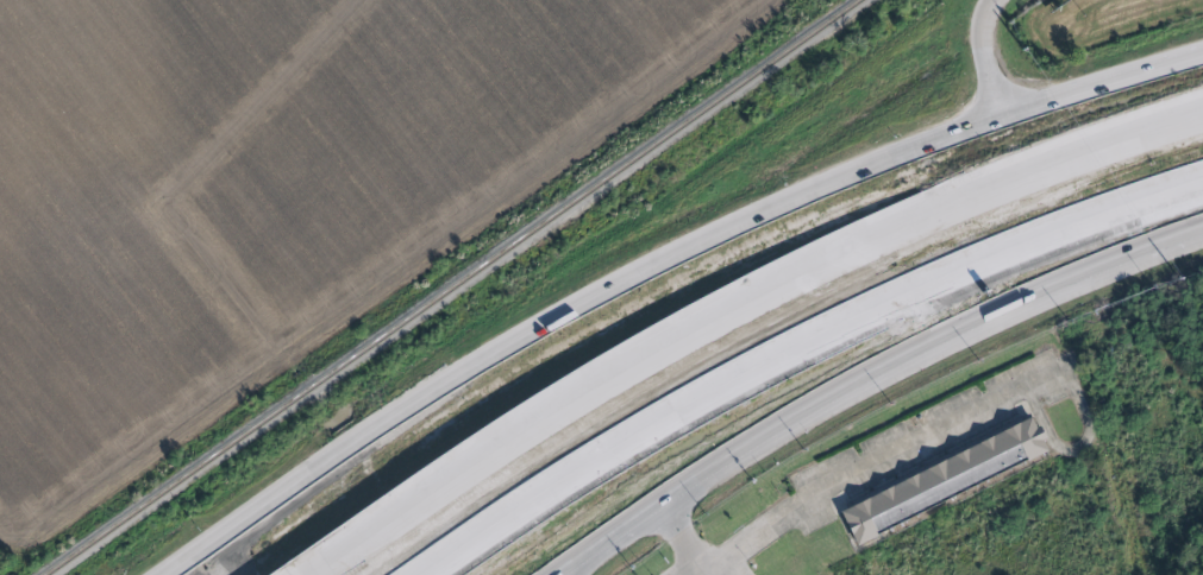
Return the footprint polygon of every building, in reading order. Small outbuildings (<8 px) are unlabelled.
[(834,518),(851,552),(1035,460),(1022,431),(834,518)] [(292,566),(277,574),(298,574),(292,566)]
